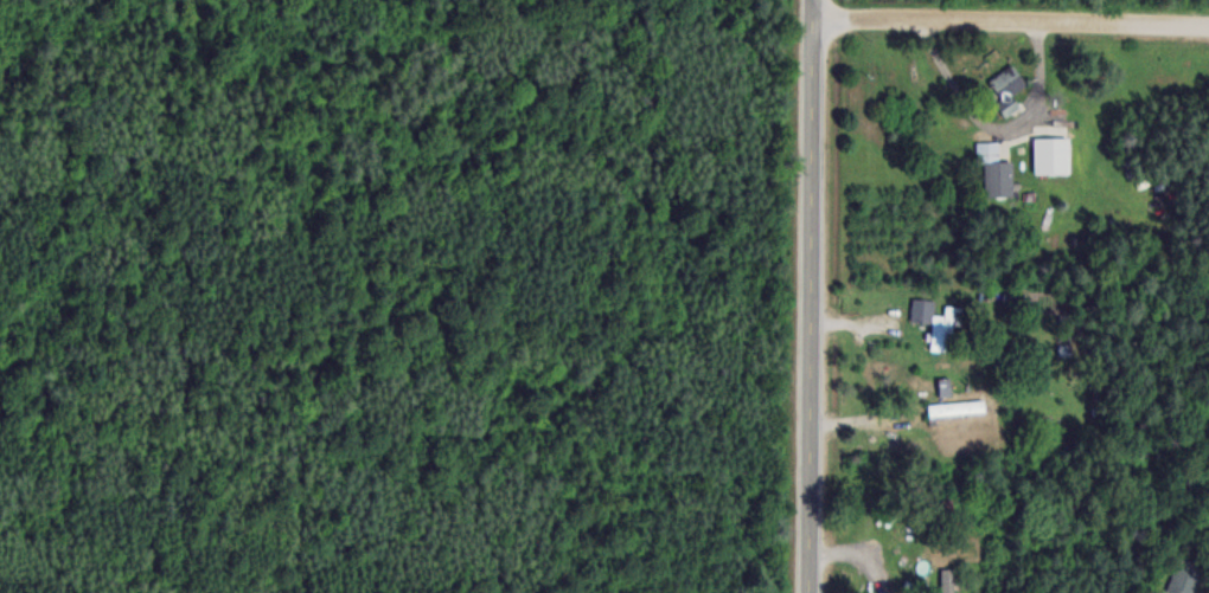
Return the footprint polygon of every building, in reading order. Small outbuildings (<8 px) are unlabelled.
[(990,75),(1000,113),(1016,108),(1012,93),(1024,90),(1018,67),(990,75)] [(1011,196),(1011,160),(998,160),(998,141),(976,142),(976,162),(984,162),(984,196),(1011,196)] [(910,321),(933,324),(936,300),(913,297),(910,321)] [(985,413),(984,399),(927,404),(928,417),(985,413)] [(1203,566),(1178,557),(1166,590),(1175,592),(1193,592),(1203,566)] [(941,567),(941,592),(954,592),(954,567),(941,567)]
